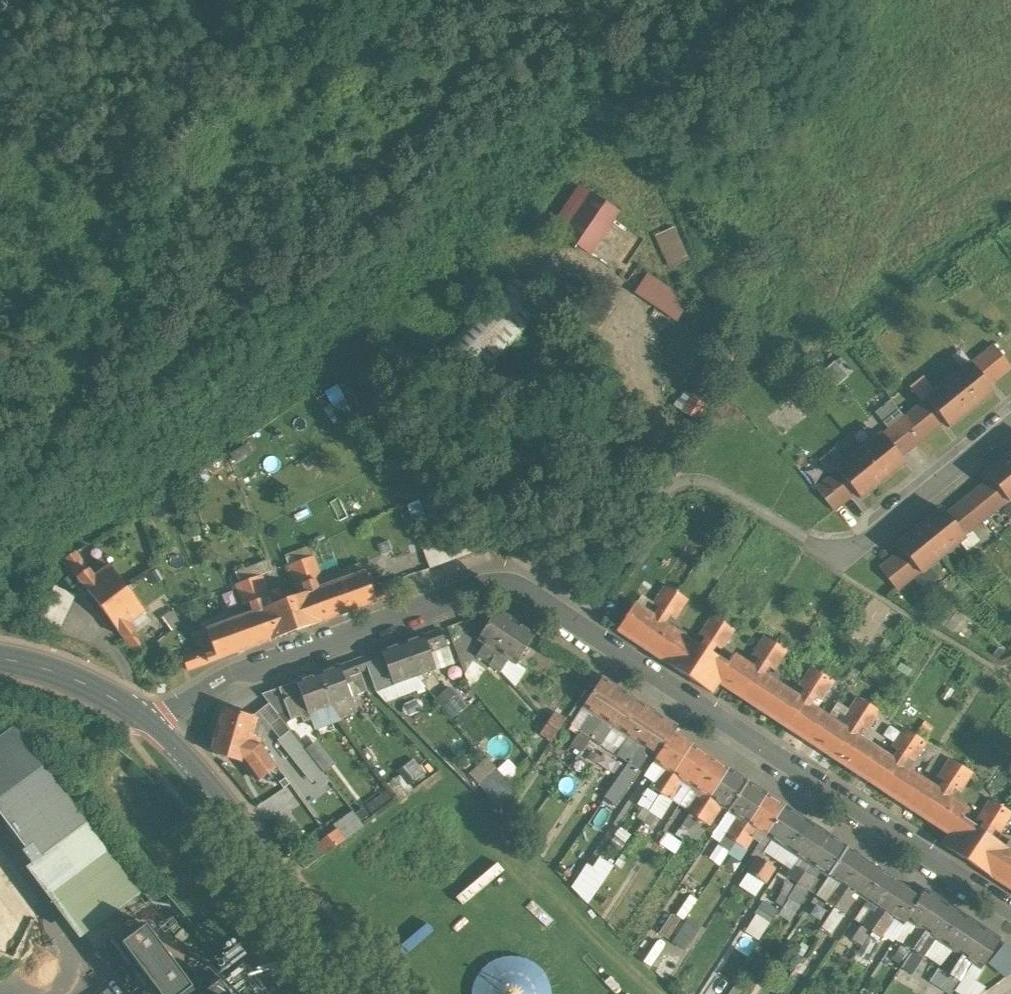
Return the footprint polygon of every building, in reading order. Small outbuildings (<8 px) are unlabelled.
[(592,194),(563,238),(589,256),(618,212),(592,194)] [(626,269),(644,234),(615,219),(597,254),(626,269)] [(671,266),(690,257),(676,225),(656,234),(671,266)] [(547,308),(510,274),(431,362),(468,394),(547,308)] [(647,274),(635,293),(676,322),(689,303),(647,274)] [(971,364),(989,387),(1010,369),(1010,368),(993,346),(971,364)] [(733,358),(721,349),(718,350),(683,411),(683,412),(697,420),(733,358)] [(971,364),(970,363),(947,381),(971,410),(993,392),(989,387),(971,364)] [(947,381),(925,399),(944,422),(949,428),(971,410),(947,381)] [(944,422),(926,400),(904,417),(922,440),(944,422)] [(904,417),(881,435),(900,458),(922,440),(904,417)] [(881,435),(881,434),(859,451),(883,481),(904,464),(900,458),(881,435)] [(883,481),(859,451),(836,470),(854,494),(859,500),(883,481)] [(1009,457),(986,476),(989,480),(1007,502),(1009,504),(1010,503),(1010,460),(1009,457)] [(854,494),(837,471),(814,490),(831,512),(854,494)] [(989,480),(968,498),(986,520),(1007,502),(989,480)] [(968,498),(946,515),(964,538),(986,520),(968,498)] [(946,515),(941,510),(919,528),(942,557),(964,539),(964,538),(946,515)] [(492,522),(422,548),(429,568),(500,542),(492,522)] [(919,528),(896,546),(917,573),(919,575),(942,557),(919,528)] [(95,577),(75,551),(64,559),(84,585),(95,577)] [(917,573),(900,551),(878,569),(895,591),(917,573)] [(321,578),(313,557),(301,561),(309,582),(314,581),(321,578)] [(301,561),(289,566),(296,587),(303,585),(309,582),(301,561)] [(95,577),(84,585),(101,608),(127,589),(110,566),(95,577)] [(924,587),(939,578),(933,567),(917,576),(924,587)] [(317,589),(312,591),(323,621),(376,602),(372,590),(365,572),(317,589)] [(260,576),(248,580),(256,602),(262,600),(268,597),(260,576)] [(402,578),(372,590),(376,602),(406,591),(402,578)] [(248,580),(236,585),(244,606),(250,604),(256,602),(248,580)] [(314,581),(309,582),(312,591),(317,589),(314,581)] [(309,582),(303,585),(306,593),(312,591),(309,582)] [(75,594),(55,585),(37,625),(58,634),(75,594)] [(665,585),(653,604),(659,608),(664,611),(676,592),(665,585)] [(127,589),(101,608),(118,631),(129,623),(144,611),(127,589)] [(260,611),(270,640),(323,621),(312,591),(306,593),(265,608),(260,611)] [(676,592),(664,611),(669,615),(675,618),(687,599),(676,592)] [(265,608),(262,600),(256,602),(260,611),(265,608)] [(256,602),(250,604),(253,612),(260,611),(256,602)] [(654,616),(635,603),(617,631),(642,647),(659,619),(654,616)] [(659,608),(654,616),(659,619),(664,611),(659,608)] [(206,630),(215,654),(218,661),(270,640),(260,611),(253,612),(206,630)] [(514,623),(496,611),(479,638),(485,643),(497,651),(514,623)] [(669,615),(664,611),(659,619),(664,622),(669,615)] [(722,623),(712,616),(699,634),(705,638),(710,641),(722,623)] [(664,622),(659,619),(642,647),(670,665),(680,650),(676,648),(684,636),(664,622)] [(149,649),(129,623),(118,631),(138,657),(149,649)] [(533,635),(514,623),(497,651),(509,658),(517,663),(533,635)] [(733,630),(722,623),(710,641),(715,645),(721,649),(733,630)] [(441,630),(423,637),(425,642),(431,640),(433,646),(446,641),(441,630)] [(718,683),(728,665),(710,653),(705,649),(700,646),(684,636),(676,648),(680,650),(670,665),(711,693),(718,683)] [(423,637),(402,644),(414,676),(436,668),(425,642),(423,637)] [(776,644),(764,637),(752,655),(758,659),(763,662),(776,644)] [(705,638),(700,646),(705,649),(710,641),(705,638)] [(715,645),(710,641),(705,649),(710,653),(715,645)] [(497,651),(485,643),(477,656),(485,661),(488,657),(492,659),(497,651)] [(402,644),(380,652),(392,684),(414,676),(402,644)] [(787,651),(776,644),(763,662),(768,666),(774,670),(787,651)] [(204,650),(183,658),(187,671),(209,663),(206,657),(204,650)] [(509,658),(497,651),(492,659),(497,662),(494,667),(501,672),(509,658)] [(356,661),(360,672),(368,670),(375,690),(392,684),(380,652),(356,661)] [(215,654),(206,657),(209,663),(218,661),(215,654)] [(728,665),(718,683),(787,728),(804,701),(799,698),(763,674),(758,671),(753,667),(734,655),(728,665)] [(763,662),(758,659),(753,667),(758,671),(763,662)] [(360,672),(356,661),(339,667),(343,678),(360,672)] [(763,662),(758,671),(763,674),(768,666),(763,662)] [(339,667),(318,675),(330,707),(351,699),(343,678),(339,667)] [(822,674),(811,667),(799,686),(804,690),(810,693),(822,674)] [(576,674),(560,702),(573,710),(589,682),(576,674)] [(822,674),(810,693),(815,696),(820,700),(833,681),(822,674)] [(318,675),(296,683),(278,689),(287,712),(291,721),(301,717),(302,723),(311,720),(313,729),(339,719),(330,707),(318,675)] [(392,684),(375,690),(385,701),(424,687),(414,676),(392,684)] [(620,692),(601,679),(584,706),(603,719),(620,692)] [(439,699),(454,716),(467,705),(453,687),(439,699)] [(278,689),(262,695),(278,715),(287,712),(278,689)] [(810,693),(804,690),(799,698),(804,701),(810,693)] [(620,692),(603,719),(621,731),(639,704),(620,692)] [(815,696),(810,693),(804,701),(809,705),(815,696)] [(857,698),(845,716),(851,720),(856,724),(868,705),(857,698)] [(809,705),(804,701),(787,728),(811,744),(828,717),(809,705)] [(639,704),(621,731),(640,743),(657,716),(639,704)] [(868,705),(856,724),(861,727),(867,731),(879,712),(868,705)] [(256,718),(223,709),(217,731),(249,740),(251,735),(256,718)] [(565,720),(554,712),(547,723),(558,731),(565,720)] [(657,716),(640,743),(658,755),(672,734),(676,728),(657,716)] [(828,717),(811,744),(833,759),(851,732),(846,728),(828,717)] [(592,724),(587,720),(580,732),(591,738),(598,727),(592,724)] [(851,720),(846,728),(851,732),(856,724),(851,720)] [(558,731),(547,723),(540,734),(551,741),(558,731)] [(861,727),(856,724),(851,732),(855,735),(861,727)] [(14,727),(0,738),(0,808),(30,848),(38,859),(85,824),(86,824),(14,727)] [(603,731),(598,727),(591,738),(601,745),(608,734),(603,731)] [(904,728),(892,747),(897,751),(902,754),(915,735),(904,728)] [(249,740),(217,731),(210,753),(242,763),(243,762),(249,741),(249,740)] [(289,732),(280,739),(293,756),(302,749),(289,732)] [(855,735),(851,732),(833,759),(879,789),(897,762),(892,759),(855,735)] [(658,755),(654,761),(673,774),(691,746),(672,734),(658,755)] [(261,738),(251,735),(249,740),(259,744),(261,738)] [(915,735),(902,754),(907,757),(913,761),(926,743),(915,735)] [(259,744),(249,741),(243,762),(252,765),(247,768),(256,781),(276,766),(275,766),(259,744)] [(317,764),(324,759),(314,745),(306,750),(317,764)] [(629,748),(624,745),(617,756),(627,762),(634,751),(629,748)] [(691,746),(673,774),(692,786),(709,758),(691,746)] [(293,756),(313,781),(322,774),(302,749),(293,756)] [(634,751),(627,762),(637,769),(644,758),(639,755),(634,751)] [(902,754),(897,751),(892,759),(897,762),(902,754)] [(907,757),(902,754),(897,762),(902,765),(907,757)] [(728,770),(709,758),(692,786),(710,798),(728,770)] [(950,758),(937,777),(943,781),(948,785),(961,766),(950,758)] [(324,759),(317,764),(323,773),(331,767),(324,759)] [(902,765),(897,762),(879,789),(904,805),(922,779),(902,765)] [(961,766),(948,785),(953,788),(959,791),(971,773),(961,766)] [(747,783),(728,770),(710,798),(729,810),(747,783)] [(662,779),(657,775),(650,786),(660,793),(668,782),(662,779)] [(922,779),(904,805),(925,819),(943,793),(922,779)] [(943,781),(938,789),(943,793),(948,785),(943,781)] [(673,785),(668,782),(660,793),(671,800),(678,789),(673,785)] [(747,783),(729,810),(747,822),(765,795),(747,783)] [(948,785),(943,793),(948,796),(953,788),(948,785)] [(948,796),(943,793),(925,819),(948,835),(942,845),(966,861),(984,833),(979,830),(961,818),(967,809),(948,796)] [(785,807),(765,795),(747,822),(767,835),(785,807)] [(699,803),(694,799),(687,810),(697,817),(705,806),(699,803)] [(990,799),(978,818),(984,822),(989,825),(1002,807),(990,799)] [(709,809),(705,806),(697,817),(707,824),(714,813),(709,809)] [(810,824),(785,807),(767,835),(792,851),(810,824)] [(989,825),(994,829),(1000,832),(1010,815),(1010,813),(1002,807),(989,825)] [(989,825),(984,822),(979,830),(984,833),(989,825)] [(138,895),(85,824),(38,859),(30,848),(23,852),(32,864),(27,868),(79,938),(126,904),(138,895)] [(737,827),(731,824),(724,835),(735,841),(742,831),(737,827)] [(828,836),(810,824),(792,851),(810,863),(828,836)] [(994,829),(989,825),(984,833),(989,837),(994,829)] [(742,831),(735,841),(744,848),(752,837),(747,834),(742,831)] [(984,833),(966,861),(1010,890),(1010,851),(989,837),(984,833)] [(847,848),(828,836),(810,863),(829,876),(847,848)] [(866,860),(847,848),(829,876),(847,888),(866,860)] [(601,855),(593,867),(587,863),(571,888),(591,900),(614,864),(601,855)] [(775,868),(756,856),(746,872),(764,884),(775,868)] [(866,860),(847,888),(867,900),(885,873),(866,860)] [(793,865),(787,875),(797,882),(804,872),(799,869),(793,865)] [(809,875),(804,872),(797,882),(807,889),(814,878),(809,875)] [(903,884),(885,873),(867,900),(885,912),(903,884)] [(921,896),(903,884),(885,912),(903,924),(907,918),(921,896)] [(837,893),(831,890),(824,900),(835,907),(841,897),(837,893)] [(943,903),(925,891),(921,896),(907,918),(925,930),(943,903)] [(138,895),(126,904),(134,914),(145,905),(138,895)] [(847,900),(841,897),(835,907),(845,913),(851,903),(847,900)] [(763,900),(746,929),(761,938),(778,908),(763,900)] [(962,915),(943,903),(925,930),(944,942),(962,915)] [(874,918),(868,914),(861,924),(872,931),(879,921),(874,918)] [(962,915),(944,942),(962,954),(980,927),(962,915)] [(879,921),(872,931),(881,937),(888,927),(884,924),(879,921)] [(980,927),(962,954),(981,967),(999,940),(980,927)] [(914,935),(910,932),(902,943),(912,949),(920,938),(914,935)] [(127,952),(159,993),(168,993),(186,981),(151,934),(127,952)] [(924,941),(920,938),(912,949),(922,956),(930,945),(924,941)] [(1006,977),(1010,972),(1010,945),(1008,942),(989,962),(1006,977)] [(912,949),(902,943),(899,949),(908,955),(912,949)] [(922,956),(912,949),(908,955),(919,962),(922,956)] [(952,960),(947,956),(939,967),(950,974),(957,963),(952,960)] [(266,986),(245,963),(226,980),(238,993),(256,993),(266,986)] [(962,966),(957,963),(950,974),(959,980),(967,969),(962,966)] [(219,981),(202,993),(230,993),(219,981)]
